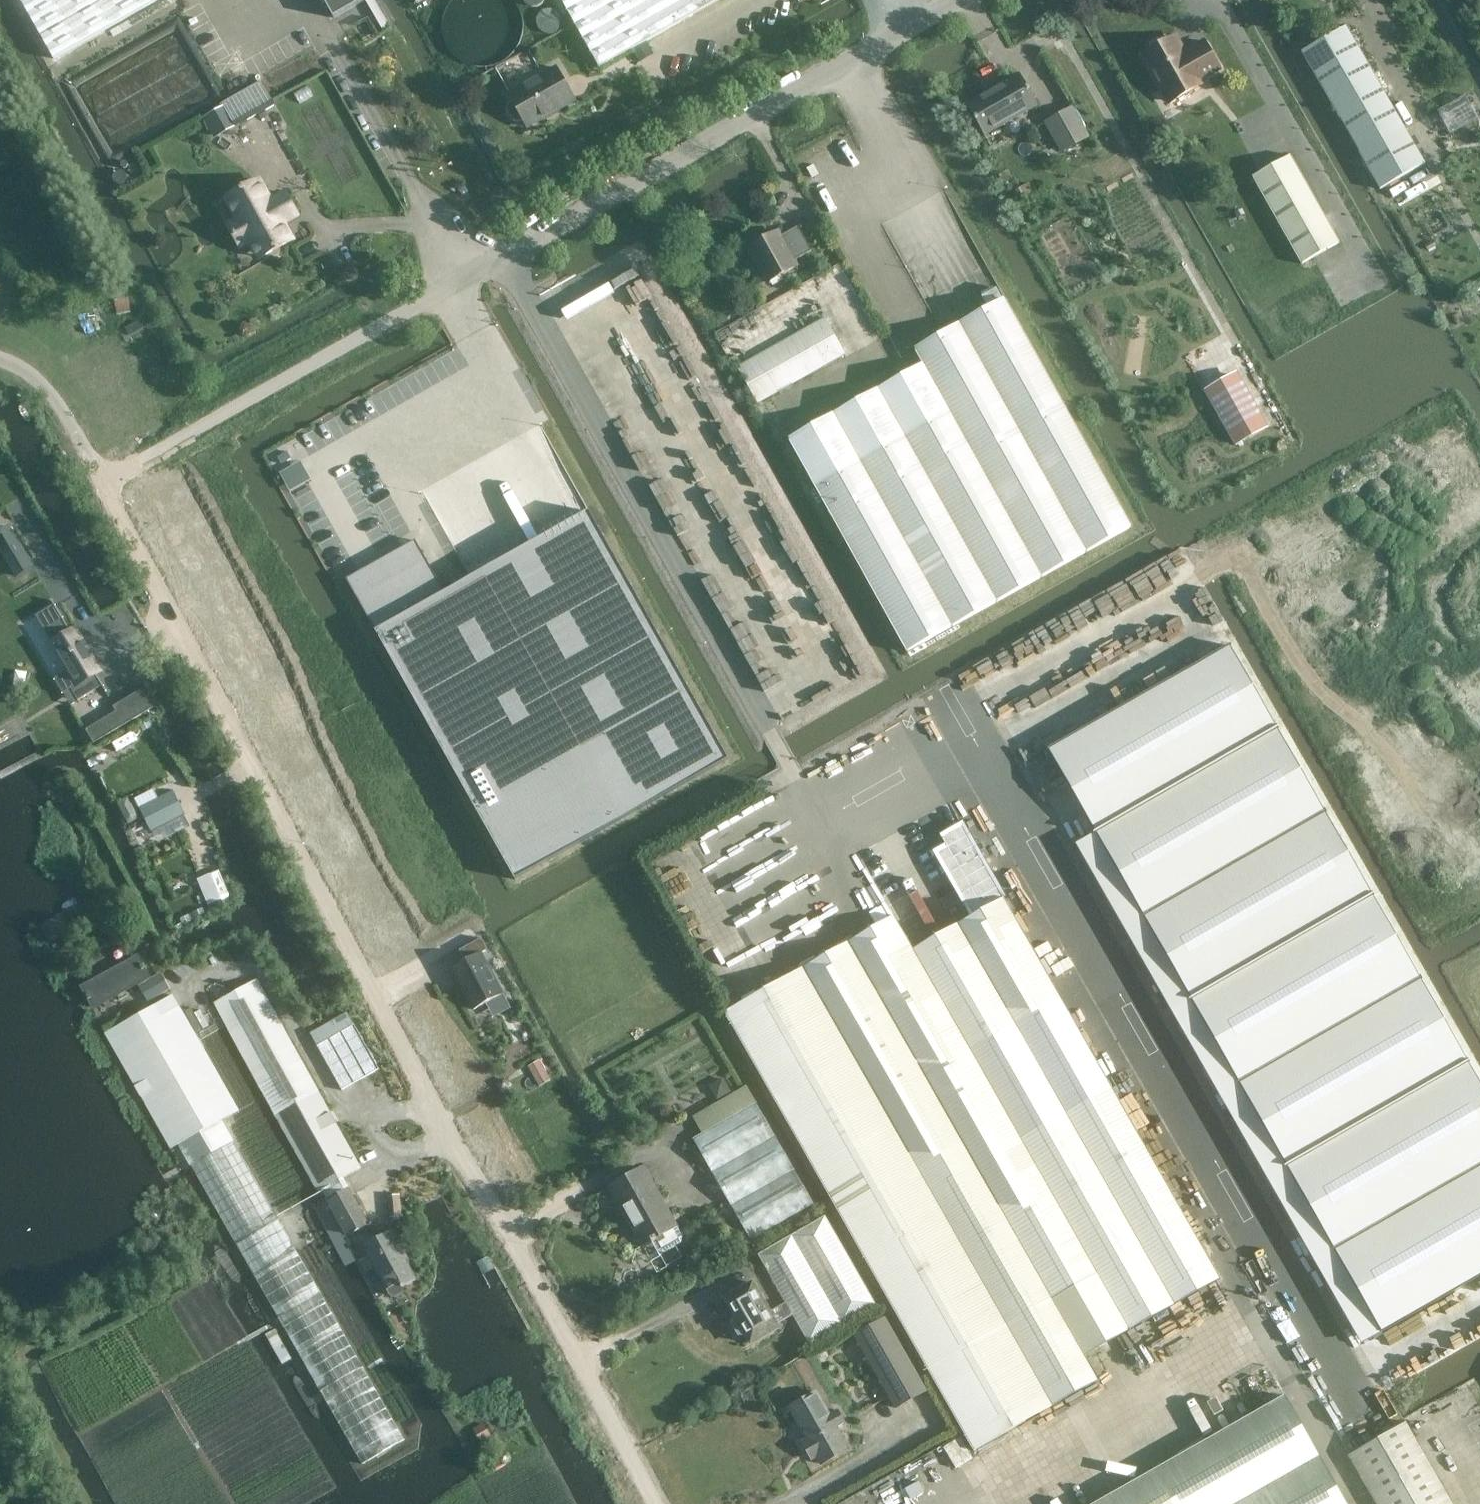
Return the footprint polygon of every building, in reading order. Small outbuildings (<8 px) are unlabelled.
[(54,59),(158,0),(21,0),(54,59)] [(366,0),(324,0),(334,18),(366,0)] [(519,31),(519,25),(517,19),(514,14),(510,8),(506,5),(499,1),(496,0),(477,0),(474,1),(467,5),(463,8),(459,14),(456,19),(454,25),(454,31),(454,36),(456,42),(458,47),(462,53),(467,57),(472,60),(479,63),(484,64),(491,64),(498,62),(504,59),(510,54),(514,50),(517,44),(519,38),(519,31)] [(600,69),(721,0),(561,0),(600,69)] [(1347,26),(1322,40),(1302,52),(1380,189),(1426,163),(1347,26)] [(1177,99),(1178,100),(1202,86),(1199,82),(1220,70),(1205,44),(1184,56),(1175,39),(1166,44),(1164,40),(1161,41),(1154,45),(1151,48),(1153,51),(1145,56),(1164,89),(1165,89),(1165,88),(1170,85),(1178,99),(1177,99)] [(510,95),(514,102),(510,105),(508,108),(508,113),(512,120),(516,122),(520,122),(524,120),(528,128),(575,101),(557,68),(510,95)] [(1038,105),(1020,73),(966,103),(985,136),(1038,105)] [(263,81),(223,103),(224,106),(234,124),(236,126),(276,104),(263,81)] [(203,118),(213,135),(234,124),(224,106),(203,118)] [(1073,108),(1046,123),(1062,151),(1089,136),(1073,108)] [(1252,177),(1302,264),(1340,242),(1291,155),(1252,177)] [(245,210),(238,214),(236,214),(239,219),(229,225),(240,246),(256,237),(266,255),(292,240),(280,220),(296,211),(286,193),(272,201),(260,182),(260,181),(259,181),(236,194),(245,210)] [(1030,182),(1015,190),(1019,199),(1034,192),(1030,182)] [(750,248),(769,282),(797,267),(794,262),(812,251),(799,227),(781,237),(778,232),(750,248)] [(129,309),(124,296),(108,302),(114,315),(129,309)] [(1007,301),(916,351),(924,367),(790,441),(907,652),(1132,526),(1007,301)] [(738,368),(758,404),(846,354),(826,318),(738,368)] [(140,321),(125,327),(130,337),(144,330),(140,321)] [(1237,375),(1208,392),(1232,434),(1261,418),(1237,375)] [(403,547),(347,579),(516,879),(729,759),(589,511),(471,578),(451,588),(445,592),(421,549),(421,548),(420,548),(416,540),(403,547),(403,546),(402,547),(403,547)] [(16,576),(33,566),(9,527),(3,531),(2,529),(0,530),(0,549),(16,576)] [(54,604),(36,615),(69,670),(55,679),(64,694),(64,693),(71,689),(78,700),(103,686),(106,691),(107,691),(97,673),(100,671),(75,629),(72,631),(53,600),(52,601),(54,604)] [(1048,749),(1096,832),(1382,1333),(1479,1277),(1479,1083),(1230,645),(1048,749)] [(149,718),(138,724),(143,732),(153,727),(149,718)] [(129,735),(116,739),(122,754),(134,750),(129,735)] [(1056,833),(1063,829),(1047,799),(1045,799),(1038,784),(1033,787),(1056,833)] [(173,791),(140,808),(146,820),(179,803),(173,791)] [(179,803),(146,820),(152,832),(184,815),(186,815),(179,803)] [(725,1012),(828,1193),(975,1451),(1098,1380),(1084,1356),(1220,1279),(1003,898),(914,949),(894,915),(725,1012)] [(203,908),(193,912),(196,918),(205,914),(203,908)] [(189,914),(180,919),(183,925),(192,921),(189,914)] [(927,938),(916,917),(905,923),(915,944),(927,938)] [(456,964),(479,1005),(508,989),(486,949),(492,945),(485,934),(464,946),(469,956),(456,964)] [(79,987),(87,1001),(143,971),(135,956),(79,987)] [(1199,1193),(1376,1503),(1452,1503),(1150,972),(1091,1005),(1199,1193)] [(322,1191),(327,1200),(348,1188),(342,1179),(362,1169),(257,980),(215,1003),(318,1192),(322,1191)] [(175,995),(107,1033),(171,1148),(178,1144),(222,1120),(240,1110),(175,995)] [(545,1070),(533,1076),(539,1086),(550,1080),(545,1070)] [(725,1077),(709,1086),(717,1099),(733,1091),(725,1077)] [(505,1078),(496,1083),(501,1092),(510,1088),(505,1078)] [(692,1139),(750,1240),(813,1204),(756,1103),(702,1133),(692,1139)] [(222,1120),(178,1144),(361,1464),(404,1440),(222,1120)] [(610,1187),(621,1207),(643,1246),(654,1240),(660,1251),(666,1253),(683,1243),(685,1238),(644,1167),(610,1187)] [(348,1188),(327,1200),(346,1236),(368,1224),(348,1188)] [(785,1303),(769,1313),(776,1326),(792,1316),(809,1343),(877,1304),(825,1215),(757,1255),(785,1303)] [(399,1256),(405,1253),(392,1229),(363,1244),(391,1294),(394,1295),(401,1291),(402,1286),(416,1278),(405,1258),(401,1260),(399,1256)] [(672,1261),(671,1269),(677,1274),(684,1271),(686,1263),(680,1258),(672,1261)] [(776,1326),(769,1313),(752,1284),(724,1300),(735,1318),(732,1324),(739,1336),(745,1336),(751,1345),(778,1329),(776,1326)] [(926,1391),(884,1318),(855,1335),(896,1408),(926,1391)] [(828,1350),(817,1356),(822,1364),(829,1360),(830,1354),(828,1350)] [(790,1407),(809,1440),(803,1443),(812,1459),(818,1456),(823,1464),(849,1449),(837,1428),(846,1423),(839,1410),(830,1416),(816,1392),(790,1407)] [(1284,1396),(1092,1503),(1346,1503),(1284,1396)]
